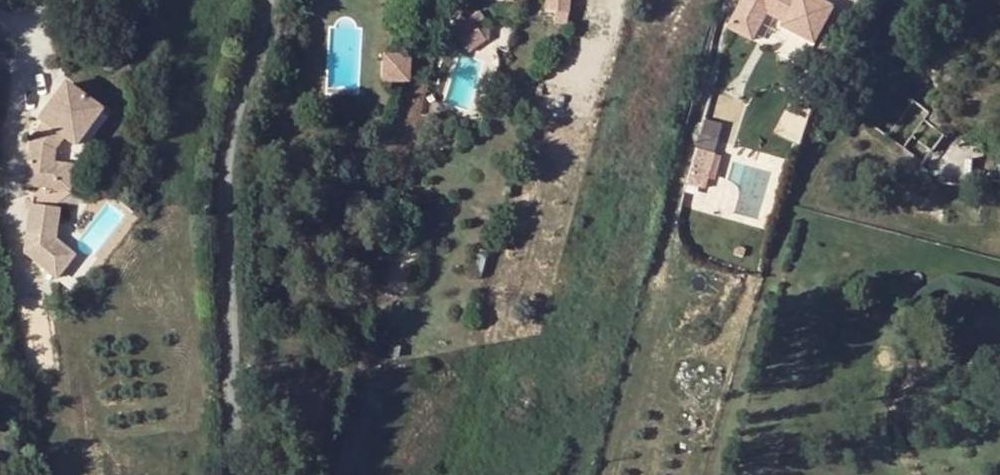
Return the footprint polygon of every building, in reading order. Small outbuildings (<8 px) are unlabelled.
[(547,12),(569,12),(570,0),(547,0),(547,12)] [(834,8),(820,0),(743,0),(729,26),(752,39),(767,11),(785,21),(782,25),(814,43),(834,8)] [(455,29),(469,51),(487,39),(473,17),(455,29)] [(383,55),(383,81),(411,81),(411,54),(383,55)] [(57,104),(42,123),(47,127),(34,144),(31,189),(59,191),(61,168),(57,169),(59,153),(68,142),(79,149),(104,113),(67,88),(57,104)] [(705,188),(714,156),(697,151),(688,183),(705,188)] [(67,237),(69,211),(41,209),(39,252),(67,237)] [(90,251),(67,237),(39,252),(76,274),(90,251)]
